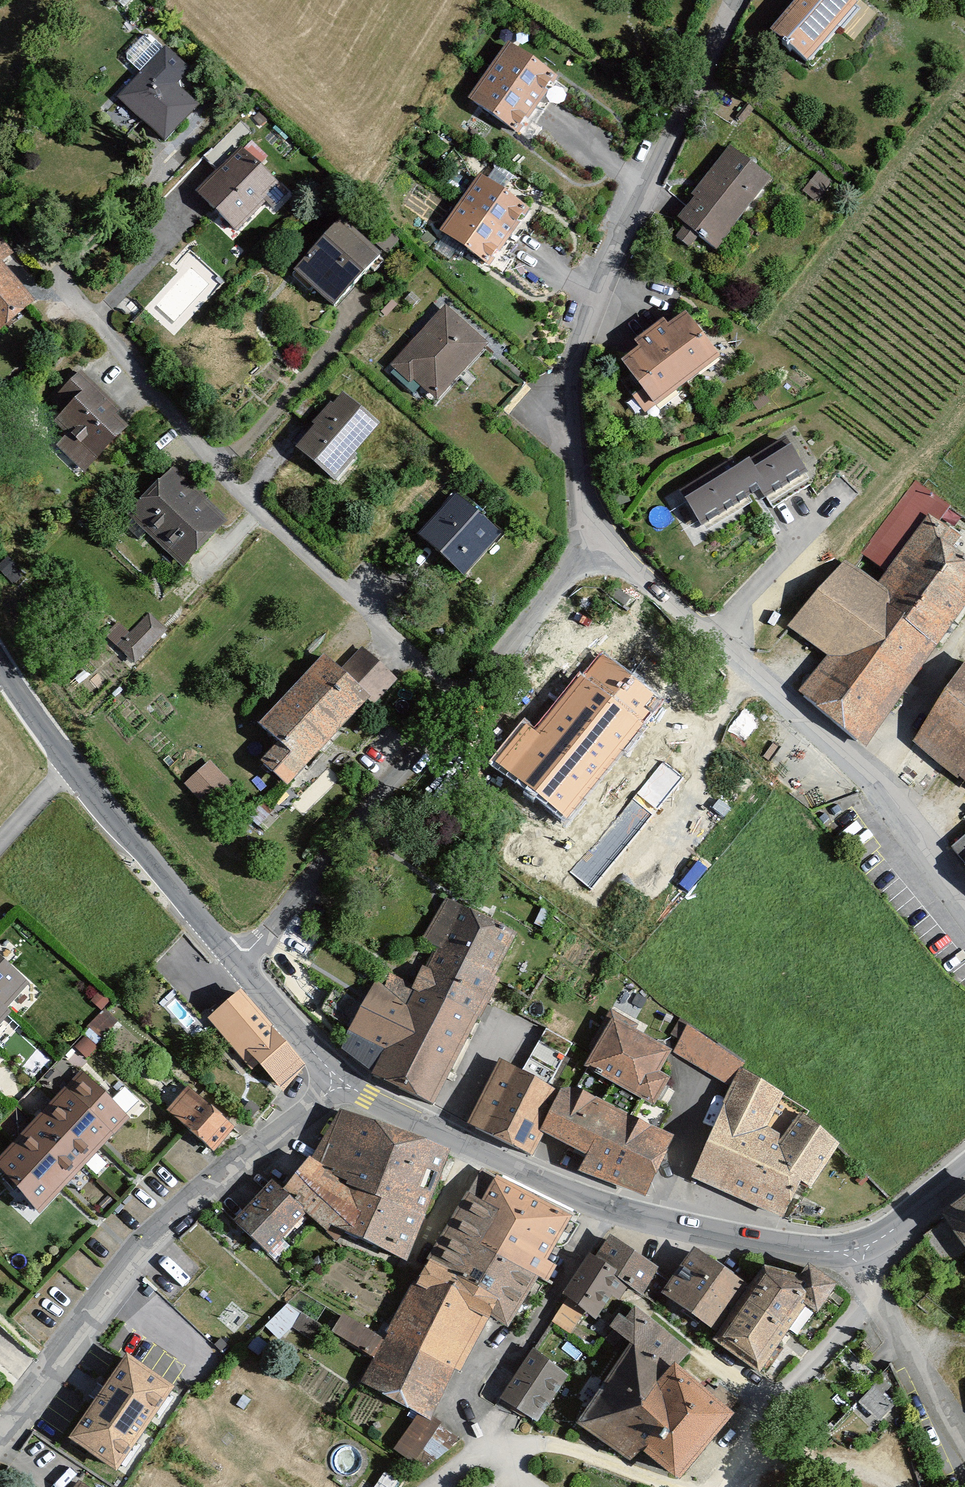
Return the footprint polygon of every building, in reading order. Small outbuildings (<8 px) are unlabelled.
[(762,35),(806,68),(854,7),(845,0),(789,0),(762,35)] [(507,44),(466,99),(512,133),(553,78),(507,44)] [(157,50),(109,102),(159,147),(206,95),(157,50)] [(285,193),(234,149),(193,196),(235,233),(262,202),(271,210),(285,193)] [(763,181),(721,151),(671,219),(713,249),(763,181)] [(523,209),(479,182),(444,238),(488,265),(523,209)] [(376,259),(329,221),(284,275),(331,313),(376,259)] [(30,298),(1,266),(16,252),(0,235),(0,325),(30,298)] [(488,353),(440,309),(385,370),(432,411),(488,353)] [(679,315),(617,362),(649,403),(710,356),(679,315)] [(132,422),(76,376),(42,414),(62,435),(52,446),(84,478),(132,422)] [(370,429),(334,400),(291,452),(327,482),(370,429)] [(740,460),(676,500),(699,532),(753,496),(769,513),(810,489),(782,446),(747,471),(740,460)] [(218,525),(163,474),(121,519),(177,570),(218,525)] [(503,529),(458,491),(422,533),(469,574),(503,529)] [(926,521),(875,591),(841,567),(795,631),(831,657),(803,696),(860,737),(964,592),(964,549),(926,521)] [(130,631),(120,621),(105,635),(135,665),(170,629),(150,610),(130,631)] [(521,732),(494,767),(564,820),(664,680),(621,639),(585,684),(575,677),(528,736),(521,732)] [(272,745),(252,766),(276,788),(359,700),(369,709),(396,680),(357,642),(334,666),(319,652),(250,725),(272,745)] [(964,784),(964,666),(963,665),(912,745),(964,784)] [(203,804),(231,780),(212,758),(185,782),(203,804)] [(947,848),(962,865),(960,868),(964,874),(964,831),(947,848)] [(517,932),(446,898),(423,936),(438,947),(407,1005),(376,979),(341,1048),(371,1072),(433,1103),(517,932)] [(23,984),(0,964),(0,1008),(23,984)] [(255,1054),(285,1084),(308,1062),(242,989),(208,1020),(245,1062),(255,1054)] [(94,1056),(113,1017),(97,1010),(78,1048),(94,1056)] [(659,1053),(612,1020),(582,1071),(649,1106),(664,1082),(650,1072),(659,1053)] [(573,1043),(546,1028),(522,1069),(551,1086),(573,1043)] [(734,1062),(685,1031),(672,1054),(718,1081),(734,1062)] [(467,1122),(532,1156),(544,1132),(561,1088),(551,1086),(522,1069),(500,1058),(467,1122)] [(733,1074),(688,1180),(775,1217),(795,1181),(805,1189),(833,1145),(791,1119),(773,1141),(757,1129),(775,1096),(733,1074)] [(67,1077),(0,1157),(0,1176),(41,1215),(124,1123),(67,1077)] [(577,1087),(561,1088),(544,1132),(587,1154),(579,1170),(646,1196),(674,1135),(577,1087)] [(183,1092),(164,1113),(209,1150),(230,1129),(183,1092)] [(420,1218),(444,1151),(337,1114),(306,1160),(348,1189),(420,1218)] [(348,1189),(306,1160),(276,1194),(300,1214),(336,1242),(339,1232),(402,1261),(420,1218),(348,1189)] [(563,1215),(492,1178),(478,1203),(494,1212),(476,1245),(531,1275),(544,1282),(552,1267),(539,1259),(563,1215)] [(276,1194),(264,1184),(229,1227),(264,1257),(300,1214),(276,1194)] [(483,1317),(503,1327),(531,1275),(476,1245),(494,1212),(478,1203),(461,1194),(425,1260),(494,1297),(483,1317)] [(938,1220),(962,1252),(964,1256),(964,1199),(938,1220)] [(962,1252),(938,1220),(922,1232),(925,1235),(947,1264),(962,1252)] [(580,1258),(557,1296),(593,1321),(607,1296),(617,1302),(625,1289),(636,1297),(655,1270),(607,1238),(594,1261),(580,1258)] [(743,1290),(688,1254),(658,1298),(713,1335),(743,1290)] [(429,1419),(483,1317),(494,1297),(425,1260),(382,1341),(338,1317),(328,1334),(371,1357),(358,1382),(429,1419)] [(707,1343),(762,1374),(803,1310),(818,1315),(833,1287),(806,1272),(797,1282),(761,1268),(743,1290),(713,1335),(707,1343)] [(316,1339),(324,1324),(283,1302),(268,1329),(284,1337),(290,1325),(316,1339)] [(628,1345),(573,1426),(625,1462),(637,1453),(673,1478),(729,1408),(674,1369),(685,1354),(631,1308),(613,1334),(628,1345)] [(563,1379),(527,1355),(496,1400),(535,1423),(563,1379)] [(118,1358),(65,1437),(114,1468),(165,1388),(137,1370),(118,1358)] [(173,1376),(143,1358),(137,1370),(165,1388),(173,1376)]
